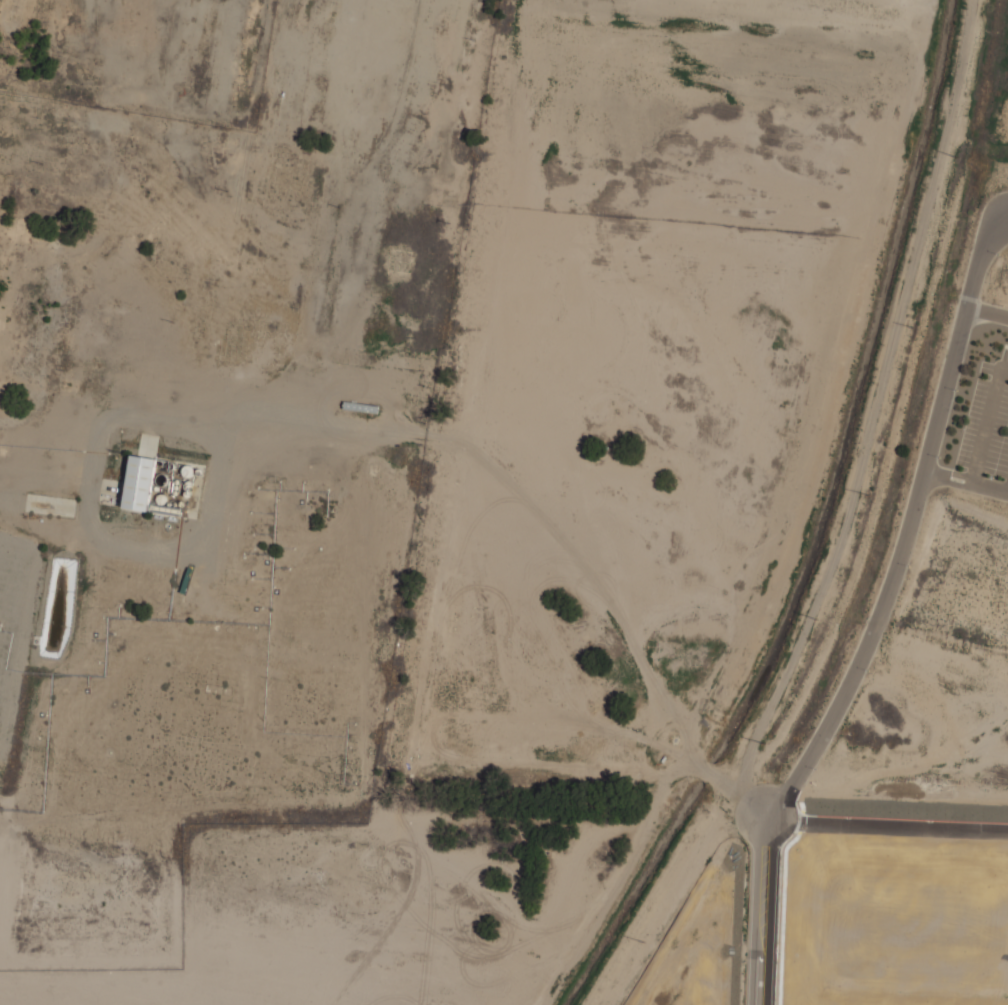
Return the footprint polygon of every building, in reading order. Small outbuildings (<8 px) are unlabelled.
[(120,509),(148,513),(156,459),(128,454),(120,509)] [(180,508),(156,506),(155,515),(179,517),(180,508)]
